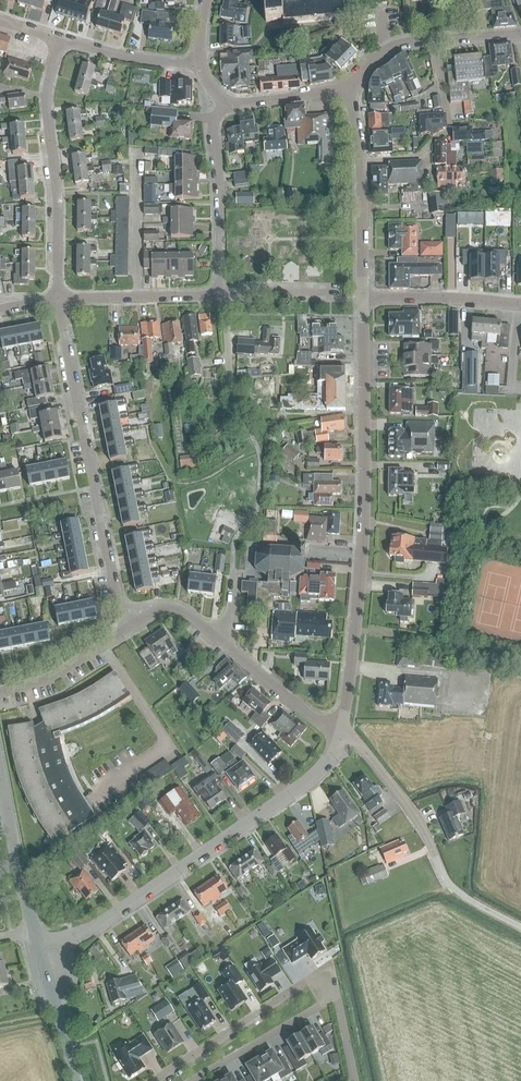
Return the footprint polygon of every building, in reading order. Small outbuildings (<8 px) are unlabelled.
[(30,7),(42,11),(45,0),(32,0),(30,7)] [(55,13),(65,17),(70,0),(59,0),(55,13)] [(65,17),(75,20),(81,0),(70,0),(65,17)] [(75,20),(85,23),(91,2),(84,0),(81,0),(75,20)] [(108,31),(112,16),(113,16),(117,1),(112,0),(110,0),(106,14),(100,12),(95,27),(108,31)] [(95,8),(100,10),(104,0),(97,0),(95,8)] [(345,16),(343,0),(280,0),(281,2),(263,4),(265,23),(283,21),(283,23),(345,16)] [(502,1),(487,2),(487,0),(476,0),(477,11),(492,10),(493,28),(516,26),(509,8),(504,9),(502,1)] [(239,6),(239,3),(224,1),(223,8),(221,8),(220,18),(234,20),(234,22),(245,24),(247,7),(239,6)] [(119,18),(113,16),(112,16),(108,31),(120,35),(125,20),(131,21),(135,8),(123,4),(119,18)] [(170,25),(171,15),(142,11),(140,24),(150,25),(148,39),(171,41),(173,25),(170,25)] [(343,23),(334,23),(334,35),(343,35),(343,23)] [(221,47),(233,47),(236,47),(236,38),(233,38),(233,33),(237,33),(237,26),(221,26),(221,47)] [(242,27),(243,38),(250,38),(249,26),(242,27)] [(11,39),(0,36),(0,51),(6,53),(11,39)] [(320,54),(323,56),(340,73),(356,56),(341,41),(337,46),(333,41),(320,54)] [(489,45),(491,60),(492,67),(497,66),(512,65),(510,43),(489,45)] [(236,69),(249,68),(248,61),(253,60),(252,50),(227,52),(227,53),(228,55),(220,55),(221,60),(220,60),(222,77),(237,76),(236,69)] [(395,60),(403,77),(406,84),(412,97),(418,95),(416,91),(412,81),(416,79),(408,61),(406,56),(405,55),(404,54),(402,54),(402,55),(401,55),(395,59),(395,60)] [(340,73),(323,56),(320,58),(310,60),(309,59),(300,61),(302,82),(310,81),(310,85),(332,81),(340,73)] [(467,83),(484,81),(481,56),(454,58),(455,72),(447,72),(450,103),(469,101),(467,83)] [(26,64),(8,58),(3,76),(12,78),(12,77),(28,81),(32,67),(25,65),(26,64)] [(398,80),(403,77),(395,60),(394,60),(390,63),(386,66),(399,93),(402,91),(398,80)] [(83,65),(79,79),(91,82),(92,81),(94,72),(100,74),(101,70),(95,68),(83,65)] [(296,65),(276,67),(277,78),(259,79),(260,92),(299,88),(297,72),(296,65)] [(399,93),(386,66),(379,71),(385,88),(390,86),(395,97),(399,95),(398,93),(399,93)] [(249,75),(249,68),(236,69),(237,76),(222,77),(222,80),(223,80),(223,84),(226,86),(230,86),(230,89),(249,87),(248,76),(249,75)] [(519,69),(510,71),(513,87),(520,86),(520,82),(519,69)] [(384,88),(385,88),(379,71),(377,72),(374,76),(372,79),(371,81),(370,85),(369,90),(369,95),(368,95),(369,105),(371,105),(371,110),(384,110),(384,88)] [(98,83),(92,81),(91,82),(79,79),(75,92),(87,96),(90,86),(96,88),(98,83)] [(192,103),(192,82),(171,81),(171,82),(160,82),(160,98),(170,98),(170,105),(178,105),(178,103),(192,103)] [(496,97),(517,95),(516,87),(496,88),(496,97)] [(0,96),(0,104),(8,103),(9,109),(26,107),(24,94),(7,96),(0,96)] [(432,97),(434,109),(441,107),(440,96),(432,97)] [(399,106),(400,112),(418,109),(417,103),(399,106)] [(331,139),(332,114),(324,114),(325,115),(306,116),(304,104),(284,106),(286,109),(287,121),(284,121),(285,130),(298,130),(298,144),(318,143),(318,165),(332,165),(331,139)] [(191,140),(192,122),(177,121),(176,110),(151,108),(150,126),(171,128),(170,138),(191,140)] [(68,125),(81,124),(80,115),(86,115),(85,110),(79,111),(67,112),(68,125)] [(380,114),(367,114),(370,154),(383,153),(392,152),(390,130),(389,130),(388,114),(380,114)] [(432,136),(442,130),(442,128),(446,128),(445,114),(419,116),(419,117),(420,134),(432,134),(432,136)] [(238,119),(240,128),(243,143),(259,141),(257,129),(254,130),(252,117),(238,119)] [(87,123),(81,124),(68,125),(70,141),(83,139),(81,128),(87,128),(87,123)] [(10,130),(11,138),(25,137),(23,125),(10,126),(10,124),(1,125),(1,130),(10,130)] [(243,143),(240,128),(227,130),(229,143),(227,143),(228,152),(230,152),(230,155),(244,153),(243,143)] [(265,151),(286,149),(285,137),(282,137),(281,128),(267,129),(267,138),(264,138),(265,151)] [(493,132),(484,132),(472,132),(472,128),(453,129),(454,142),(472,141),(472,140),(493,139),(493,132)] [(26,153),(25,137),(11,138),(2,139),(3,144),(12,143),(13,154),(26,153)] [(446,168),(450,168),(456,168),(456,152),(451,152),(451,146),(447,146),(447,142),(435,142),(435,165),(446,165),(446,168)] [(197,157),(183,157),(183,150),(146,148),(145,155),(158,155),(158,157),(175,158),(175,171),(197,171),(197,157)] [(74,169),(86,168),(85,159),(91,159),(91,154),(85,155),(72,156),(74,169)] [(401,193),(426,192),(426,184),(422,184),(421,161),(389,163),(389,168),(372,168),(373,196),(387,195),(387,185),(401,185),(401,193)] [(18,173),(18,181),(19,184),(32,183),(31,167),(17,169),(17,167),(8,168),(9,173),(18,173)] [(93,167),(86,168),(74,169),(76,185),(88,183),(87,173),(93,172),(93,167)] [(456,182),(465,182),(465,168),(437,169),(438,188),(456,187),(456,182)] [(198,185),(197,171),(175,171),(176,185),(198,185)] [(233,174),(234,182),(239,181),(245,180),(247,179),(246,172),(233,174)] [(144,177),(144,186),(157,185),(157,177),(144,177)] [(248,187),(247,179),(245,180),(239,181),(234,182),(234,188),(248,187)] [(10,188),(19,187),(20,199),(34,198),(32,183),(19,184),(18,181),(10,182),(10,188)] [(123,192),(131,192),(131,184),(123,184),(123,192)] [(198,198),(198,185),(176,185),(169,185),(169,194),(176,194),(176,199),(198,198)] [(253,193),(235,193),(236,205),(253,204),(253,193)] [(429,194),(431,214),(443,213),(442,208),(447,208),(445,195),(441,195),(441,193),(429,194)] [(154,194),(144,194),(144,203),(154,203),(154,194)] [(77,202),(77,217),(90,217),(90,216),(90,208),(97,208),(97,203),(90,203),(90,202),(77,202)] [(144,215),(158,215),(158,206),(144,206),(144,215)] [(23,213),(23,222),(36,222),(36,208),(23,208),(23,209),(16,209),(16,213),(23,213)] [(171,209),(171,218),(162,218),(162,224),(171,224),(171,223),(194,223),(193,209),(171,209)] [(77,217),(77,231),(90,232),(90,220),(97,220),(97,216),(90,216),(90,217),(77,217)] [(36,222),(23,222),(16,221),(16,226),(23,226),(23,237),(35,238),(36,222)] [(171,223),(171,224),(172,237),(194,237),(194,223),(171,223)] [(415,255),(415,226),(402,226),(389,226),(389,250),(402,250),(402,256),(415,255)] [(158,232),(143,232),(143,242),(158,242),(158,232)] [(207,248),(201,245),(198,250),(204,253),(207,248)] [(77,247),(77,261),(89,262),(90,260),(90,252),(96,252),(96,247),(90,247),(77,247)] [(23,256),(23,264),(35,264),(35,251),(22,250),(22,251),(16,251),(16,256),(23,256)] [(462,251),(462,265),(470,265),(470,281),(484,281),(484,251),(462,251)] [(484,251),(484,281),(498,281),(498,265),(506,265),(506,251),(484,251)] [(152,277),(166,277),(166,255),(152,255),(152,253),(144,253),(144,269),(152,269),(152,277)] [(180,255),(181,276),(194,276),(193,254),(180,255)] [(166,277),(181,276),(180,255),(166,255),(166,277)] [(397,258),(397,264),(389,264),(390,289),(410,289),(410,276),(442,276),(442,264),(418,264),(418,258),(397,258)] [(77,261),(76,276),(89,276),(89,265),(96,265),(96,260),(90,260),(89,262),(77,261)] [(35,280),(35,264),(23,264),(16,264),(16,275),(14,275),(14,284),(28,285),(28,280),(35,280)] [(390,337),(403,337),(403,339),(419,339),(419,311),(403,311),(403,315),(390,315),(390,337)] [(202,336),(212,334),(209,314),(199,315),(202,336)] [(195,316),(184,317),(183,317),(186,342),(184,342),(186,354),(194,353),(193,341),(197,341),(195,316)] [(487,344),(488,335),(486,335),(487,322),(473,320),(472,334),(480,334),(479,344),(487,344)] [(297,323),(297,334),(299,334),(299,339),(318,338),(318,339),(337,339),(337,338),(337,325),(324,325),(324,321),(315,322),(315,325),(312,325),(312,334),(306,334),(306,323),(297,323)] [(141,324),(143,346),(142,346),(144,363),(153,362),(150,339),(160,338),(158,322),(141,324)] [(166,363),(169,362),(168,356),(174,355),(172,344),(181,343),(178,322),(161,324),(166,363)] [(501,323),(487,322),(486,335),(488,335),(497,336),(496,345),(501,346),(500,348),(508,349),(510,325),(501,325),(501,323)] [(29,345),(28,345),(30,355),(34,354),(32,344),(43,342),(39,325),(26,328),(29,345)] [(119,345),(139,345),(139,327),(119,327),(119,345)] [(19,347),(28,345),(29,345),(26,328),(13,330),(16,347),(14,348),(16,357),(21,356),(19,347)] [(279,355),(280,338),(270,338),(271,328),(264,328),(263,342),(255,342),(254,354),(279,355)] [(13,330),(0,333),(0,336),(2,348),(1,348),(3,358),(8,357),(6,349),(14,348),(16,347),(13,330)] [(431,330),(423,330),(423,339),(431,339),(431,330)] [(343,338),(337,338),(337,339),(318,339),(319,355),(331,355),(331,352),(343,352),(343,338)] [(404,344),(404,358),(431,359),(431,350),(439,350),(439,341),(430,341),(430,345),(404,344)] [(109,348),(110,361),(120,361),(120,348),(109,348)] [(311,366),(311,353),(297,353),(295,367),(311,366)] [(465,355),(461,354),(461,372),(462,372),(461,391),(463,391),(462,395),(483,395),(484,369),(477,368),(477,366),(477,353),(465,353),(465,355)] [(94,389),(113,385),(110,371),(107,372),(104,358),(90,361),(92,370),(89,370),(91,382),(92,382),(94,389)] [(439,359),(431,359),(404,358),(403,377),(438,377),(438,372),(430,372),(431,364),(439,364),(439,359)] [(186,360),(188,378),(200,376),(198,359),(186,360)] [(327,410),(345,410),(345,378),(344,378),(344,366),(317,367),(317,395),(288,395),(288,398),(280,398),(280,409),(327,409),(327,410)] [(34,385),(50,382),(48,368),(32,372),(31,370),(14,373),(16,381),(22,379),(24,386),(34,384),(34,385)] [(487,375),(487,386),(498,386),(499,376),(487,375)] [(53,395),(50,382),(34,385),(34,384),(24,386),(25,390),(35,388),(37,398),(27,400),(28,407),(46,404),(45,397),(53,395)] [(130,384),(113,387),(115,396),(132,392),(130,384)] [(390,414),(413,414),(413,389),(390,389),(390,414)] [(118,417),(118,415),(116,406),(126,404),(125,399),(115,401),(115,404),(100,407),(103,420),(118,417)] [(415,407),(415,417),(438,417),(438,404),(427,404),(427,408),(415,407)] [(40,418),(42,426),(42,428),(59,425),(57,411),(48,413),(46,406),(29,410),(31,420),(40,418)] [(127,413),(118,415),(118,417),(103,420),(105,434),(121,431),(121,428),(119,419),(128,417),(127,413)] [(297,433),(298,445),(329,441),(328,432),(345,429),(344,416),(321,419),(321,430),(307,432),(307,431),(297,433)] [(406,431),(389,431),(389,458),(403,457),(403,452),(416,452),(417,453),(420,454),(421,452),(434,453),(434,423),(406,422),(406,431)] [(162,424),(154,425),(155,438),(163,437),(162,424)] [(42,428),(42,426),(32,428),(33,433),(43,431),(45,442),(62,438),(59,425),(42,428)] [(130,426),(121,428),(121,431),(105,434),(108,448),(124,444),(123,441),(122,433),(131,431),(130,426)] [(2,436),(3,444),(11,443),(10,435),(2,436)] [(133,440),(123,441),(124,444),(108,448),(111,461),(127,458),(125,446),(134,444),(133,440)] [(281,452),(293,461),(299,454),(287,445),(281,452)] [(341,461),(342,450),(340,450),(340,446),(324,446),(324,448),(317,448),(317,453),(324,454),(324,460),(341,461)] [(49,455),(51,464),(53,464),(56,481),(70,478),(66,461),(56,464),(54,454),(49,455)] [(179,457),(181,469),(197,467),(195,455),(179,457)] [(36,457),(38,467),(40,467),(43,483),(56,481),(53,464),(51,464),(43,466),(41,457),(36,457)] [(40,467),(38,467),(29,469),(27,459),(23,460),(24,470),(26,469),(30,486),(43,483),(40,467)] [(319,459),(308,459),(307,468),(319,469),(319,459)] [(436,468),(436,471),(437,471),(449,471),(449,462),(437,462),(436,468)] [(0,464),(2,474),(4,473),(7,490),(21,488),(18,470),(7,473),(5,463),(0,464)] [(131,483),(131,480),(129,471),(138,470),(138,465),(128,467),(128,469),(113,472),(115,486),(131,483)] [(389,470),(389,495),(402,496),(402,493),(413,493),(414,472),(403,472),(403,470),(389,470)] [(280,483),(280,477),(277,474),(272,474),(269,476),(269,483),(271,486),(277,486),(280,483)] [(341,494),(341,482),(333,482),(333,475),(314,475),(314,494),(309,494),(309,500),(306,500),(306,502),(314,502),(314,505),(332,506),(332,494),(341,494)] [(131,483),(115,486),(118,499),(134,496),(134,494),(132,485),(141,483),(140,478),(131,480),(131,483)] [(165,493),(167,503),(175,501),(173,491),(165,493)] [(137,510),(136,507),(135,498),(144,496),(143,492),(134,494),(134,496),(118,499),(121,513),(137,510)] [(146,505),(136,507),(137,510),(121,513),(123,527),(140,524),(137,512),(147,510),(146,505)] [(72,509),(61,510),(62,521),(73,519),(72,509)] [(309,518),(308,537),(307,541),(326,542),(327,534),(338,535),(339,514),(326,513),(323,513),(323,519),(309,518)] [(55,540),(64,539),(64,536),(81,533),(78,520),(61,523),(63,534),(54,536),(55,540)] [(412,561),(412,560),(445,562),(446,547),(440,546),(442,525),(430,524),(429,540),(420,539),(420,540),(414,540),(414,539),(393,537),(392,547),(391,547),(388,549),(388,554),(390,556),(390,557),(395,557),(395,563),(403,564),(403,560),(412,561)] [(234,533),(224,528),(221,534),(225,536),(222,542),(228,545),(234,533)] [(144,548),(144,546),(142,537),(152,535),(151,530),(141,532),(141,534),(126,537),(128,551),(144,548)] [(263,532),(262,542),(276,542),(277,533),(263,532)] [(58,553),(67,552),(66,549),(83,546),(81,533),(64,536),(64,539),(66,547),(57,549),(58,553)] [(154,544),(144,546),(144,548),(128,551),(131,565),(147,562),(147,559),(145,550),(154,549),(154,544)] [(60,566),(69,564),(69,562),(86,559),(83,546),(66,549),(67,552),(68,560),(59,561),(60,566)] [(264,576),(263,578),(257,578),(257,582),(242,581),(241,592),(248,592),(247,607),(255,608),(255,609),(273,610),(274,597),(287,598),(289,580),(303,572),(304,559),(309,557),(309,553),(306,550),(256,547),(255,569),(264,576)] [(225,557),(216,555),(214,572),(223,573),(225,557)] [(156,558),(147,559),(147,562),(131,565),(134,579),(150,575),(149,573),(148,564),(157,562),(156,558)] [(7,563),(8,569),(30,564),(29,559),(21,561),(21,560),(7,563)] [(69,562),(69,564),(71,572),(62,574),(63,579),(72,577),(71,575),(88,572),(86,559),(69,562)] [(188,592),(201,594),(203,577),(201,577),(202,570),(193,569),(194,566),(189,566),(188,575),(190,575),(188,592)] [(159,569),(161,576),(166,575),(165,572),(171,571),(170,567),(159,569)] [(202,567),(202,570),(201,577),(203,577),(201,594),(214,596),(216,578),(206,577),(207,568),(202,567)] [(2,586),(2,584),(0,576),(10,574),(9,569),(0,571),(0,586),(2,586)] [(159,571),(149,573),(150,575),(134,579),(137,592),(153,589),(150,577),(160,575),(159,571)] [(334,601),(335,575),(321,574),(320,577),(304,576),(300,578),(299,595),(301,596),(301,601),(310,602),(310,599),(319,600),(334,601)] [(52,578),(41,580),(43,587),(54,585),(52,578)] [(5,600),(4,592),(16,589),(14,582),(2,584),(2,586),(0,586),(0,601),(5,600)] [(32,585),(25,587),(27,595),(34,594),(32,585)] [(412,596),(427,597),(428,588),(412,587),(412,596)] [(77,595),(79,604),(81,603),(84,621),(97,618),(94,601),(84,603),(82,594),(77,595)] [(387,603),(387,605),(384,606),(384,610),(386,612),(386,614),(396,614),(396,617),(400,617),(400,622),(407,622),(407,618),(410,618),(411,601),(402,600),(403,595),(389,594),(388,603),(387,603)] [(64,598),(66,606),(68,606),(71,623),(84,621),(81,603),(79,604),(70,605),(69,597),(64,598)] [(58,626),(71,623),(68,606),(66,606),(58,608),(56,599),(51,600),(53,609),(55,608),(58,626)] [(331,638),(332,622),(326,621),(327,615),(274,611),(272,640),(290,641),(291,638),(295,638),(295,635),(331,638)] [(30,618),(32,627),(34,627),(37,644),(50,641),(47,624),(36,626),(34,617),(30,618)] [(34,627),(32,627),(24,629),(22,620),(17,621),(19,630),(21,630),(24,646),(37,644),(34,627)] [(4,623),(6,633),(8,632),(11,649),(24,646),(21,630),(19,630),(11,632),(9,622),(4,623)] [(162,629),(154,635),(166,653),(170,650),(173,655),(178,652),(162,629)] [(6,633),(0,634),(0,651),(11,649),(8,632),(6,633)] [(169,657),(166,653),(154,635),(145,641),(149,647),(149,648),(156,659),(161,656),(164,661),(169,657)] [(156,659),(149,648),(139,654),(150,670),(160,664),(156,659)] [(396,666),(419,669),(420,665),(448,669),(450,660),(398,652),(396,666)] [(328,681),(329,664),(306,661),(306,656),(295,655),(295,665),(305,666),(304,679),(328,681)] [(239,684),(246,677),(233,663),(232,664),(227,658),(217,666),(218,666),(215,668),(215,674),(217,677),(212,682),(219,690),(233,678),(239,684)] [(54,844),(95,817),(92,812),(94,811),(86,799),(79,788),(73,776),(69,767),(67,768),(66,765),(62,752),(60,739),(62,738),(60,734),(67,731),(84,725),(100,717),(115,708),(131,697),(132,697),(115,672),(98,683),(85,691),(71,698),(57,704),(39,710),(44,724),(34,729),(33,724),(8,728),(11,748),(14,765),(19,782),(26,798),(34,813),(43,828),(54,844)] [(435,708),(437,683),(438,679),(406,676),(405,684),(404,684),(404,689),(393,688),(393,686),(392,686),(381,685),(380,685),(378,706),(379,707),(390,708),(391,708),(391,709),(399,710),(400,705),(435,708)] [(188,703),(197,695),(187,683),(178,690),(188,703)] [(256,690),(255,690),(253,689),(242,702),(255,713),(250,719),(261,728),(270,717),(263,712),(270,703),(260,695),(260,693),(256,690)] [(210,703),(199,711),(204,717),(215,709),(210,703)] [(278,737),(290,747),(307,728),(292,715),(290,717),(282,710),(270,724),(281,733),(278,737)] [(228,724),(222,731),(236,744),(244,736),(230,723),(228,724)] [(219,743),(226,737),(219,729),(212,736),(219,743)] [(281,751),(266,736),(262,732),(249,744),(264,760),(267,758),(271,762),(281,751)] [(255,778),(243,762),(241,759),(245,754),(236,746),(231,751),(231,752),(220,759),(219,758),(210,764),(218,776),(227,770),(229,772),(227,774),(238,790),(255,778)] [(208,767),(195,750),(190,754),(195,761),(207,777),(199,783),(192,787),(199,797),(201,796),(211,810),(226,800),(215,785),(220,782),(213,772),(209,767),(208,767)] [(166,759),(160,763),(168,774),(173,770),(166,759)] [(163,777),(168,774),(160,763),(155,766),(163,777)] [(157,781),(163,777),(155,766),(150,770),(157,781)] [(152,784),(157,781),(150,770),(145,773),(152,784)] [(147,788),(152,784),(145,773),(140,777),(147,788)] [(375,787),(374,788),(364,776),(353,783),(353,784),(362,797),(364,801),(363,802),(369,811),(382,802),(379,798),(381,796),(382,793),(378,788),(375,787)] [(339,827),(359,813),(343,791),(330,799),(340,815),(333,819),(339,827)] [(160,803),(169,816),(175,811),(186,827),(201,816),(186,795),(179,801),(173,793),(160,803)] [(144,798),(136,804),(142,812),(150,806),(144,798)] [(456,817),(464,814),(459,801),(446,807),(449,814),(440,818),(449,840),(463,834),(456,817)] [(384,810),(373,817),(379,825),(390,818),(384,810)] [(147,852),(154,846),(151,842),(153,841),(145,830),(145,828),(151,822),(139,811),(133,817),(142,826),(137,830),(140,834),(135,838),(136,839),(130,844),(134,850),(135,849),(140,857),(143,857),(147,854),(147,852)] [(334,846),(328,821),(315,824),(321,849),(334,846)] [(304,847),(312,842),(298,822),(288,828),(298,843),(300,842),(304,847)] [(377,824),(372,827),(376,834),(381,830),(377,824)] [(289,862),(296,858),(289,847),(286,849),(276,835),(266,843),(275,857),(270,860),(272,863),(267,867),(273,876),(284,869),(275,857),(282,852),(289,862)] [(404,853),(408,852),(404,842),(400,844),(399,841),(381,848),(387,864),(405,856),(404,853)] [(123,867),(126,864),(110,844),(91,859),(102,872),(104,871),(112,881),(125,870),(123,867)] [(80,870),(89,863),(80,851),(76,846),(67,853),(71,858),(80,870)] [(254,851),(242,859),(249,871),(262,862),(254,851)] [(249,871),(242,859),(229,868),(237,880),(249,871)] [(363,873),(368,885),(388,876),(383,865),(363,873)] [(87,900),(97,892),(93,886),(95,885),(84,870),(69,881),(75,888),(77,887),(87,900)] [(218,875),(206,884),(217,900),(221,896),(220,895),(228,889),(226,886),(218,875)] [(303,880),(296,885),(301,891),(307,887),(303,880)] [(195,895),(203,906),(211,901),(212,903),(217,900),(206,884),(194,892),(195,895)] [(247,895),(240,884),(234,889),(241,899),(247,895)] [(328,884),(319,885),(320,894),(329,892),(328,884)] [(183,899),(170,908),(178,920),(191,911),(183,899)] [(225,901),(220,905),(225,913),(230,909),(225,901)] [(220,905),(214,909),(219,916),(225,913),(220,905)] [(178,920),(170,908),(157,917),(164,929),(178,920)] [(193,917),(200,927),(206,923),(199,913),(193,917)] [(229,931),(236,927),(231,920),(216,929),(224,943),(233,938),(229,931)] [(145,925),(133,934),(144,950),(148,947),(147,945),(155,939),(145,925)] [(322,942),(322,940),(320,936),(318,936),(316,937),(311,930),(298,939),(299,940),(283,950),(292,963),(307,953),(311,959),(324,950),(319,943),(322,942)] [(144,950),(133,934),(120,943),(130,957),(138,951),(139,953),(144,950)] [(174,945),(167,934),(161,938),(168,949),(174,945)] [(267,940),(272,948),(279,944),(274,935),(267,940)] [(268,947),(260,952),(265,960),(273,955),(268,947)] [(183,957),(188,967),(196,963),(192,953),(183,957)] [(175,977),(187,970),(180,959),(169,967),(175,977)] [(273,984),(269,978),(273,975),(274,976),(280,971),(273,960),(262,967),(260,965),(247,973),(260,992),(273,984)] [(229,984),(218,991),(231,1011),(247,1001),(236,985),(243,981),(233,966),(222,974),(229,984)] [(6,974),(0,975),(0,987),(8,985),(6,974)] [(89,982),(95,980),(94,974),(87,976),(89,982)] [(107,984),(112,1003),(136,996),(137,1001),(148,994),(135,975),(121,980),(121,979),(107,984)] [(209,998),(200,984),(187,992),(195,1004),(186,1009),(200,1031),(216,1021),(203,1002),(209,998)] [(166,1000),(150,1010),(158,1022),(174,1011),(166,1000)] [(171,1024),(155,1035),(167,1053),(183,1043),(171,1024)] [(300,1035),(311,1055),(319,1050),(322,1056),(333,1049),(325,1035),(319,1039),(312,1027),(300,1035)] [(125,1076),(127,1076),(129,1078),(145,1068),(139,1058),(152,1049),(143,1035),(130,1044),(129,1044),(113,1054),(123,1070),(122,1072),(123,1075),(125,1076)] [(303,1059),(311,1055),(300,1035),(287,1042),(293,1054),(288,1057),(296,1071),(306,1065),(303,1059)] [(259,1059),(270,1078),(278,1074),(281,1079),(292,1073),(284,1059),(278,1062),(272,1051),(259,1059)] [(270,1078),(259,1059),(246,1066),(253,1077),(247,1080),(265,1080),(270,1078)]
